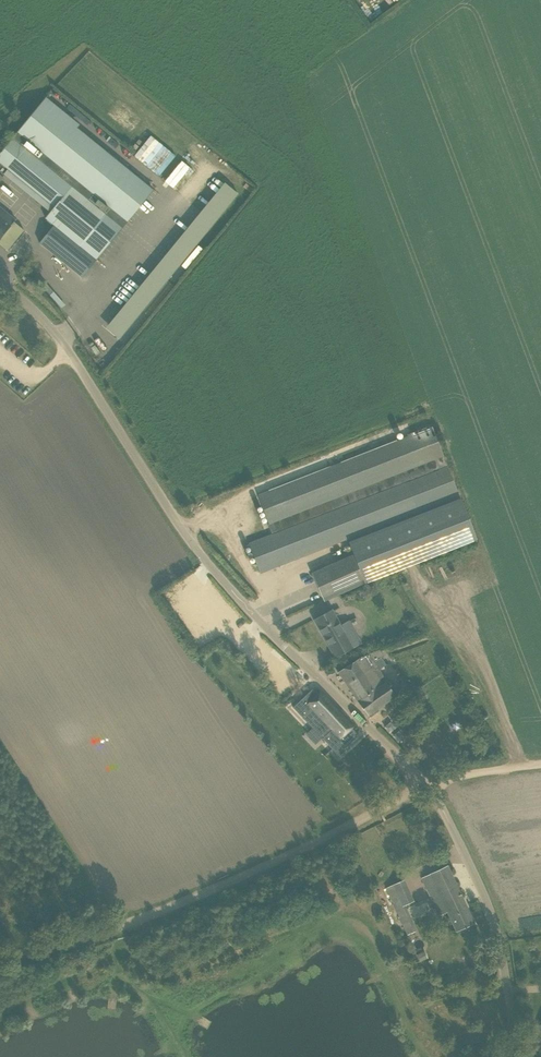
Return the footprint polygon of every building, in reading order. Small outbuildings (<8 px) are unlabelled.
[(0,153),(0,162),(9,169),(53,206),(45,217),(97,260),(153,190),(136,177),(42,101),(0,153)] [(150,134),(133,154),(159,175),(176,154),(150,134)] [(9,169),(0,162),(0,180),(9,169)] [(107,329),(121,339),(159,290),(166,295),(173,285),(170,282),(199,244),(198,244),(238,192),(222,180),(107,329)] [(14,242),(24,230),(14,222),(15,220),(0,207),(0,245),(7,250),(14,242)] [(448,466),(439,469),(430,444),(438,441),(432,427),(430,428),(429,426),(407,435),(408,437),(258,495),(273,534),(249,544),(259,571),(459,495),(448,466)] [(477,539),(460,498),(348,542),(353,555),(364,583),(425,560),(477,539)] [(364,583),(353,555),(312,573),(324,601),(364,583)] [(353,647),(332,610),(314,620),(335,657),(353,647)] [(380,649),(369,654),(364,656),(364,655),(338,672),(346,685),(348,683),(349,684),(361,700),(358,702),(368,715),(395,695),(386,682),(387,681),(379,669),(386,664),(381,657),(384,655),(380,649)] [(303,701),(301,699),(292,707),(332,750),(340,742),(345,748),(359,735),(352,727),(353,726),(324,694),(322,691),(318,695),(312,689),(303,697),(305,699),(303,701)] [(413,713),(419,723),(427,717),(421,708),(413,713)] [(456,931),(474,923),(447,865),(429,874),(421,878),(439,916),(447,912),(456,931)] [(411,918),(406,905),(396,910),(401,922),(411,918)] [(479,970),(488,967),(481,950),(473,953),(479,970)] [(416,963),(425,959),(421,952),(413,956),(416,963)]
